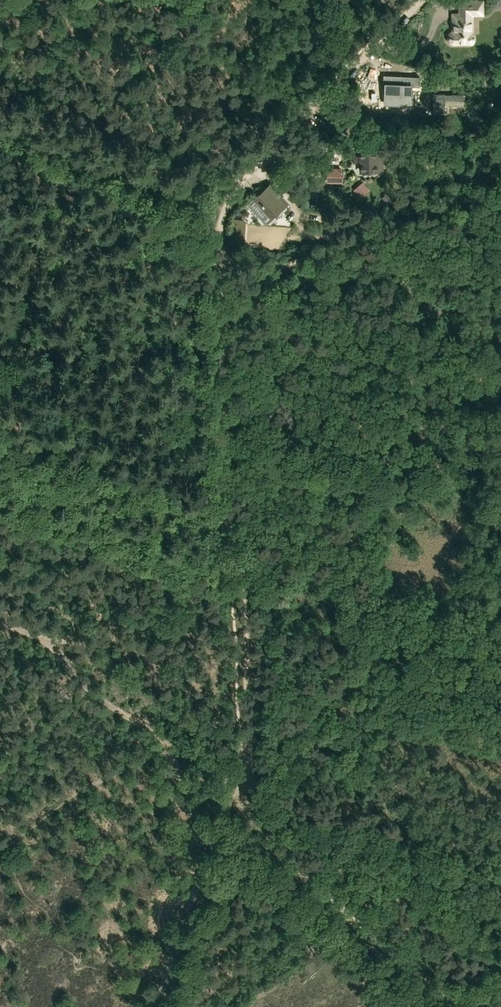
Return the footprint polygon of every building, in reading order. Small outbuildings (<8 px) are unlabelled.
[(472,45),(474,44),(475,43),(475,41),(476,38),(476,35),(475,33),(473,31),(473,16),(484,15),(484,0),(458,0),(458,12),(451,12),(451,31),(450,32),(448,32),(447,33),(447,35),(447,38),(447,40),(447,42),(449,44),(451,45),(454,45),(472,45)] [(383,85),(386,85),(385,102),(407,103),(407,84),(420,85),(420,76),(383,75),(383,85)] [(383,170),(382,149),(375,150),(361,150),(362,171),(383,170)] [(344,179),(346,172),(341,171),(341,170),(327,170),(327,180),(341,180),(341,179),(344,179)] [(360,198),(369,191),(362,182),(353,189),(360,198)] [(284,205),(287,202),(271,184),(257,197),(268,209),(266,211),(271,217),(284,205)]
